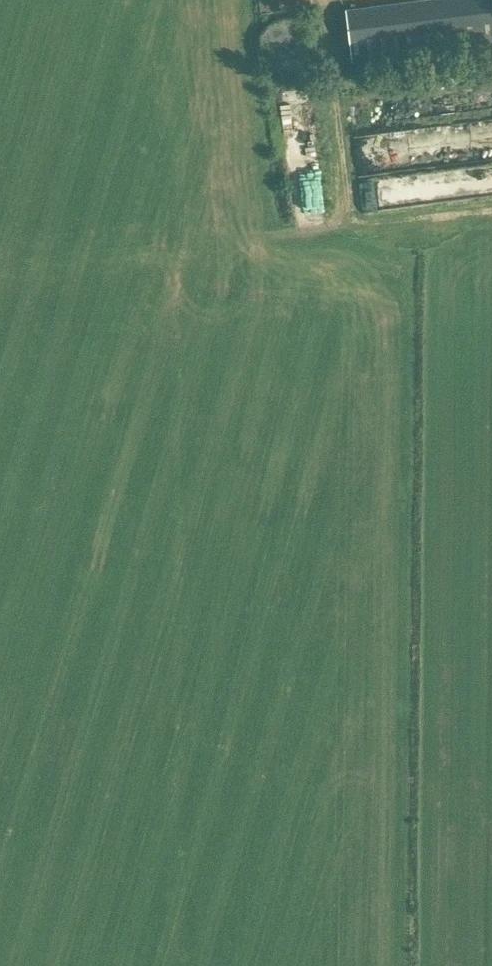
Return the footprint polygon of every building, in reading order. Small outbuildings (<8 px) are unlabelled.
[(419,55),(491,43),(491,0),(400,0),(345,7),(353,66),(419,55)]
